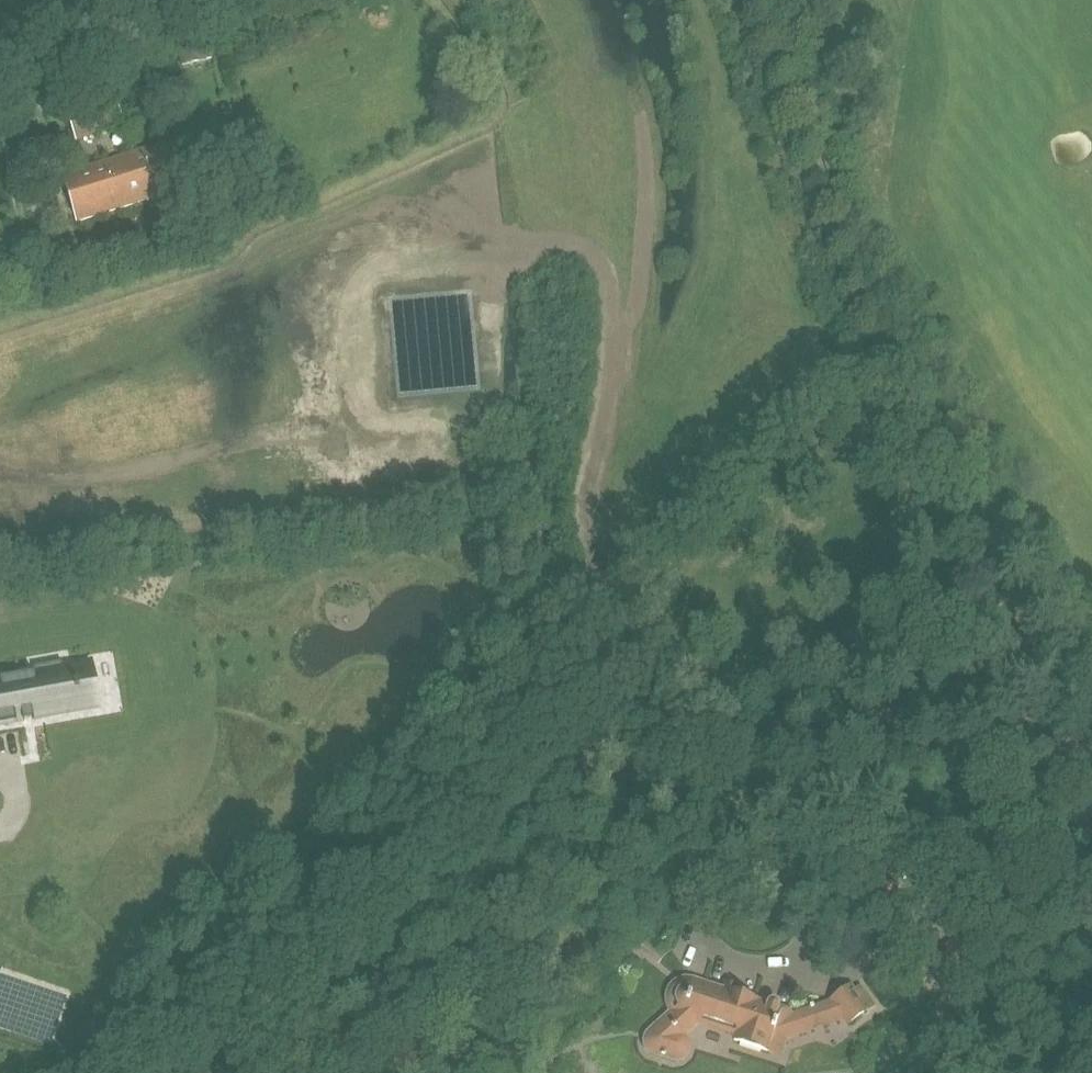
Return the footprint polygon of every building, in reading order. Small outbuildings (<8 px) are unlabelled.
[(111,90),(63,108),(75,140),(125,123),(111,90)] [(164,143),(63,174),(77,221),(178,190),(164,143)] [(34,667),(35,673),(0,680),(0,724),(98,707),(90,664),(64,668),(63,662),(34,667)] [(640,950),(649,957),(657,947),(648,940),(640,950)] [(738,1030),(735,1041),(782,1056),(788,1038),(843,1017),(831,999),(793,1013),(693,982),(689,981),(682,980),(678,981),(674,983),(670,986),(667,989),(665,993),(664,997),(664,1002),(664,1006),(666,1010),(668,1014),(647,1033),(643,1036),(642,1041),(641,1045),(642,1050),(644,1054),(648,1057),(650,1058),(674,1065),(679,1064),(683,1063),(687,1060),(689,1056),(690,1051),(690,1047),(689,1042),(688,1041),(685,1036),(702,1019),(738,1030)] [(843,1017),(847,1023),(871,1008),(854,984),(831,999),(843,1017)]
